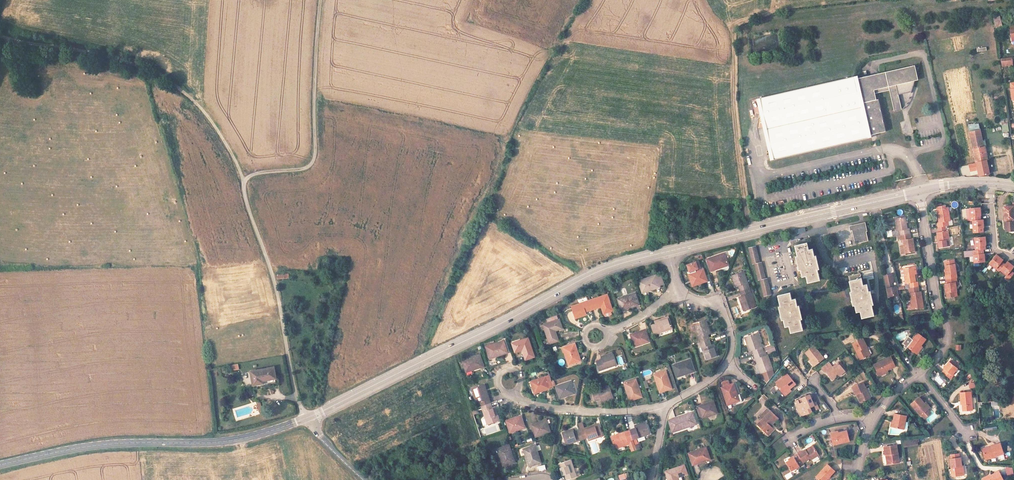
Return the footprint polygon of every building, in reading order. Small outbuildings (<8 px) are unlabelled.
[(993,17),(996,28),(1002,27),(999,16),(993,17)] [(899,100),(898,94),(909,91),(911,86),(913,87),(915,81),(918,80),(917,74),(919,68),(915,67),(915,65),(858,78),(857,76),(759,98),(773,160),(870,138),(870,135),(886,131),(884,122),(883,122),(883,120),(881,110),(880,111),(880,109),(881,109),(879,99),(876,100),(875,93),(889,89),(894,111),(896,111),(898,111),(900,110),(902,109),(899,100)] [(770,160),(773,160),(759,98),(757,99),(770,160)] [(969,132),(973,149),(983,147),(980,130),(969,132)] [(983,147),(973,149),(976,162),(987,160),(983,147)] [(987,160),(976,162),(976,163),(969,165),(970,171),(977,170),(979,176),(989,174),(987,160)] [(961,174),(970,173),(969,165),(960,166),(961,174)] [(948,221),(950,221),(948,208),(945,208),(945,206),(942,206),(937,207),(939,222),(937,222),(938,227),(945,226),(949,226),(948,221)] [(1013,219),(1013,216),(1013,206),(1004,207),(1005,220),(1006,220),(1006,222),(1005,222),(1006,226),(1007,226),(1008,230),(1012,230),(1013,229),(1013,223),(1013,220),(1013,219)] [(980,207),(970,208),(971,221),(973,221),(981,220),(980,216),(981,215),(980,207)] [(897,230),(899,230),(900,235),(910,234),(909,229),(907,229),(906,216),(896,218),(897,230)] [(981,220),(973,221),(974,233),(983,232),(983,227),(984,227),(983,220),(981,220)] [(863,226),(862,226),(861,224),(857,225),(851,227),(855,242),(858,241),(858,243),(868,241),(866,229),(864,230),(863,226)] [(948,231),(946,231),(945,226),(938,227),(939,232),(937,233),(939,247),(950,246),(948,231)] [(905,254),(915,252),(913,238),(911,239),(910,234),(900,235),(900,240),(903,240),(904,245),(900,246),(901,254),(905,254)] [(985,237),(975,238),(975,250),(983,249),(985,249),(985,245),(986,245),(985,237)] [(807,242),(795,245),(802,277),(806,276),(808,283),(820,280),(813,249),(809,249),(807,242)] [(759,245),(748,247),(752,264),(755,263),(762,297),(769,295),(759,245)] [(983,254),(983,249),(975,250),(973,250),(974,262),(985,262),(984,254),(983,254)] [(728,265),(724,253),(707,259),(711,271),(723,266),(728,265)] [(1003,260),(996,255),(989,263),(999,271),(1000,270),(1005,264),(1001,261),(1003,260)] [(954,264),(953,260),(945,261),(945,266),(946,271),(945,271),(946,280),(956,278),(957,278),(954,264)] [(687,265),(690,274),(696,272),(695,269),(698,268),(697,266),(699,265),(698,261),(687,265)] [(1013,266),(1007,261),(1005,264),(1000,270),(1006,275),(1004,277),(1008,280),(1013,273),(1010,270),(1013,266)] [(917,282),(916,282),(914,274),(913,267),(903,268),(904,276),(906,283),(905,284),(905,289),(909,288),(912,288),(918,287),(917,282)] [(707,281),(703,269),(696,272),(690,274),(689,274),(693,286),(707,281)] [(740,291),(749,288),(743,271),(732,275),(736,287),(738,286),(740,291)] [(860,311),(862,318),(874,315),(867,284),(863,285),(861,278),(860,273),(848,276),(849,281),(856,312),(860,311)] [(656,275),(638,281),(642,291),(648,289),(648,291),(660,287),(659,286),(664,284),(660,274),(656,276),(656,275)] [(894,274),(884,276),(888,300),(894,299),(893,296),(899,295),(897,286),(892,287),(891,283),(896,281),(894,274)] [(957,282),(956,278),(946,280),(947,284),(945,284),(947,297),(954,296),(954,291),(957,291),(955,282),(957,282)] [(921,291),(919,292),(918,287),(912,288),(909,288),(910,293),(912,304),(910,305),(911,309),(923,308),(921,291)] [(751,293),(749,289),(749,288),(740,291),(742,296),(741,296),(739,297),(744,311),(756,307),(751,293)] [(622,311),(639,305),(635,293),(618,299),(622,311)] [(790,293),(778,295),(785,327),(789,326),(791,333),(803,330),(796,298),(792,299),(790,293)] [(604,313),(612,310),(607,295),(588,301),(591,310),(601,306),(604,313)] [(586,312),(591,310),(588,301),(571,307),(575,318),(587,314),(586,312)] [(558,341),(555,331),(562,328),(559,320),(558,320),(557,315),(546,319),(548,323),(543,325),(550,344),(558,341)] [(673,328),(669,317),(654,321),(655,324),(651,326),(654,334),(673,328)] [(694,323),(700,342),(709,339),(708,335),(710,334),(705,319),(694,323)] [(645,330),(631,335),(635,346),(649,341),(645,330)] [(763,352),(762,349),(757,333),(745,337),(750,351),(752,351),(753,350),(754,355),(763,352)] [(908,336),(903,343),(905,345),(904,346),(906,348),(907,347),(915,353),(921,346),(926,339),(917,333),(913,339),(908,336)] [(526,360),(534,357),(528,338),(512,343),(515,352),(522,350),(526,360)] [(711,345),(709,339),(700,342),(701,344),(701,346),(706,359),(717,356),(714,344),(711,345)] [(867,347),(863,339),(853,344),(860,360),(868,356),(865,348),(866,347),(867,347)] [(496,356),(507,353),(504,341),(486,347),(490,357),(495,355),(496,356)] [(575,344),(564,347),(566,353),(565,353),(569,365),(580,361),(575,344)] [(816,365),(824,359),(814,346),(805,352),(811,359),(816,365)] [(761,373),(772,369),(767,355),(765,356),(763,352),(754,355),(761,373)] [(596,362),(599,370),(616,365),(612,353),(601,357),(602,360),(596,362)] [(466,372),(484,366),(480,355),(462,360),(466,372)] [(887,370),(895,366),(891,357),(874,364),(878,374),(887,370)] [(690,359),(673,365),(676,375),(682,374),(683,375),(694,371),(690,359)] [(949,362),(957,368),(959,366),(951,360),(949,362)] [(841,366),(838,363),(833,367),(829,362),(821,367),(826,373),(826,372),(832,380),(836,377),(835,376),(838,374),(843,369),(841,366)] [(952,375),(957,368),(949,362),(944,368),(945,369),(942,372),(950,379),(953,376),(952,375)] [(252,374),(254,388),(265,386),(264,382),(276,380),(274,370),(252,374)] [(660,392),(671,388),(666,371),(654,375),(660,392)] [(789,375),(787,373),(775,382),(777,384),(789,375)] [(545,377),(531,382),(535,393),(549,388),(554,387),(550,375),(545,376),(545,377)] [(790,389),(796,384),(789,375),(777,384),(777,385),(779,388),(783,394),(790,389)] [(940,385),(944,382),(938,375),(934,379),(940,385)] [(624,383),(630,401),(642,397),(636,379),(624,383)] [(574,393),(570,382),(556,386),(560,398),(574,393)] [(870,398),(863,382),(852,387),(856,395),(858,394),(862,402),(870,398)] [(481,406),(490,403),(484,384),(472,388),(477,403),(480,402),(481,406)] [(736,396),(737,395),(733,384),(722,388),(728,405),(738,401),(736,396)] [(613,397),(609,386),(592,392),(595,400),(601,399),(601,401),(613,397)] [(972,410),(970,392),(960,393),(961,401),(962,401),(963,411),(972,410)] [(814,406),(813,403),(810,394),(801,398),(802,398),(796,400),(798,404),(796,405),(798,409),(800,409),(803,416),(812,412),(810,408),(814,406)] [(928,410),(929,409),(925,404),(919,397),(911,404),(921,416),(922,415),(928,410)] [(717,413),(713,401),(699,406),(699,408),(702,416),(703,418),(717,413)] [(495,406),(492,407),(490,403),(481,406),(488,425),(500,421),(495,406)] [(774,414),(773,415),(770,412),(771,411),(768,408),(760,416),(763,419),(766,422),(763,426),(761,428),(765,431),(766,430),(769,433),(774,428),(772,426),(771,425),(773,423),(778,418),(774,414)] [(924,419),(931,413),(928,410),(922,415),(924,419)] [(669,420),(672,432),(696,424),(692,412),(669,420)] [(904,429),(906,416),(895,413),(893,421),(892,427),(904,429)] [(521,416),(506,421),(510,432),(525,428),(521,416)] [(763,426),(766,422),(763,419),(759,423),(757,424),(761,428),(763,426)] [(546,420),(532,425),(536,437),(550,432),(546,420)] [(650,433),(646,422),(634,426),(635,429),(630,430),(633,439),(650,433)] [(603,435),(599,424),(585,428),(580,430),(583,439),(586,438),(587,437),(588,440),(603,435)] [(580,430),(574,432),(573,429),(562,433),(566,445),(583,439),(580,430)] [(635,445),(633,439),(630,430),(611,436),(614,446),(629,441),(632,451),(636,450),(635,445)] [(831,435),(834,445),(849,441),(847,430),(842,432),(831,435)] [(1003,453),(1000,443),(992,446),(992,447),(983,450),(985,459),(1003,453)] [(515,462),(509,445),(499,449),(501,454),(499,455),(503,466),(515,462)] [(529,466),(541,462),(535,445),(525,449),(527,454),(525,455),(529,466)] [(896,445),(884,447),(885,455),(886,455),(888,455),(889,464),(899,462),(896,445)] [(706,447),(689,453),(693,465),(710,459),(706,447)] [(819,455),(814,447),(806,451),(805,450),(805,449),(798,454),(803,462),(810,458),(811,460),(819,455)] [(798,465),(803,462),(798,454),(791,458),(791,459),(786,462),(791,470),(799,466),(798,465)] [(960,457),(951,459),(950,459),(952,476),(961,475),(960,466),(961,466),(960,457)] [(576,477),(570,460),(559,464),(563,475),(566,474),(567,479),(576,477)] [(827,464),(816,477),(820,479),(826,479),(835,471),(827,464)] [(687,474),(684,465),(666,471),(668,479),(678,479),(677,477),(683,475),(687,474)] [(997,472),(990,475),(991,476),(984,479),(1002,479),(997,472)]
